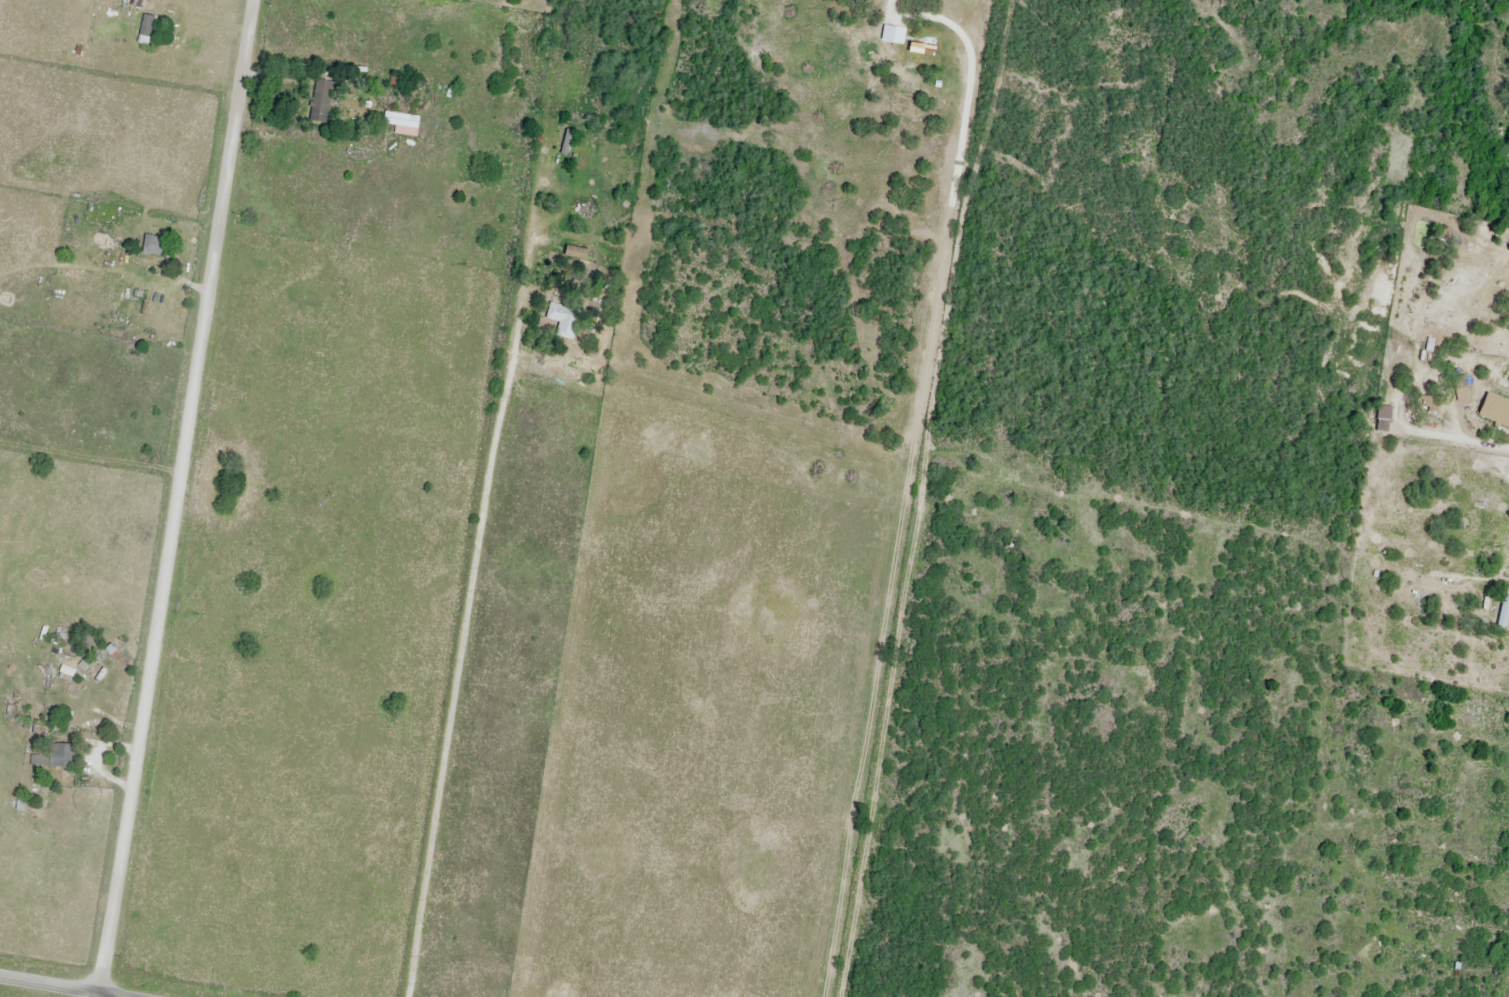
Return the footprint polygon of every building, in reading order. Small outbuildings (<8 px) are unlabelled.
[(148,46),(155,17),(144,15),(137,43),(148,46)] [(910,40),(893,40),(893,73),(910,73),(910,40)] [(334,83),(316,79),(308,120),(326,124),(334,83)] [(169,256),(169,236),(137,236),(137,256),(169,256)] [(588,257),(587,247),(566,250),(567,259),(588,257)] [(573,342),(581,311),(551,302),(546,320),(559,324),(556,337),(573,342)] [(1440,398),(1416,398),(1416,413),(1440,413),(1440,398)] [(121,656),(111,645),(105,651),(114,662),(121,656)] [(50,769),(74,769),(74,746),(50,746),(50,769)] [(46,767),(46,756),(31,755),(30,766),(46,767)]
